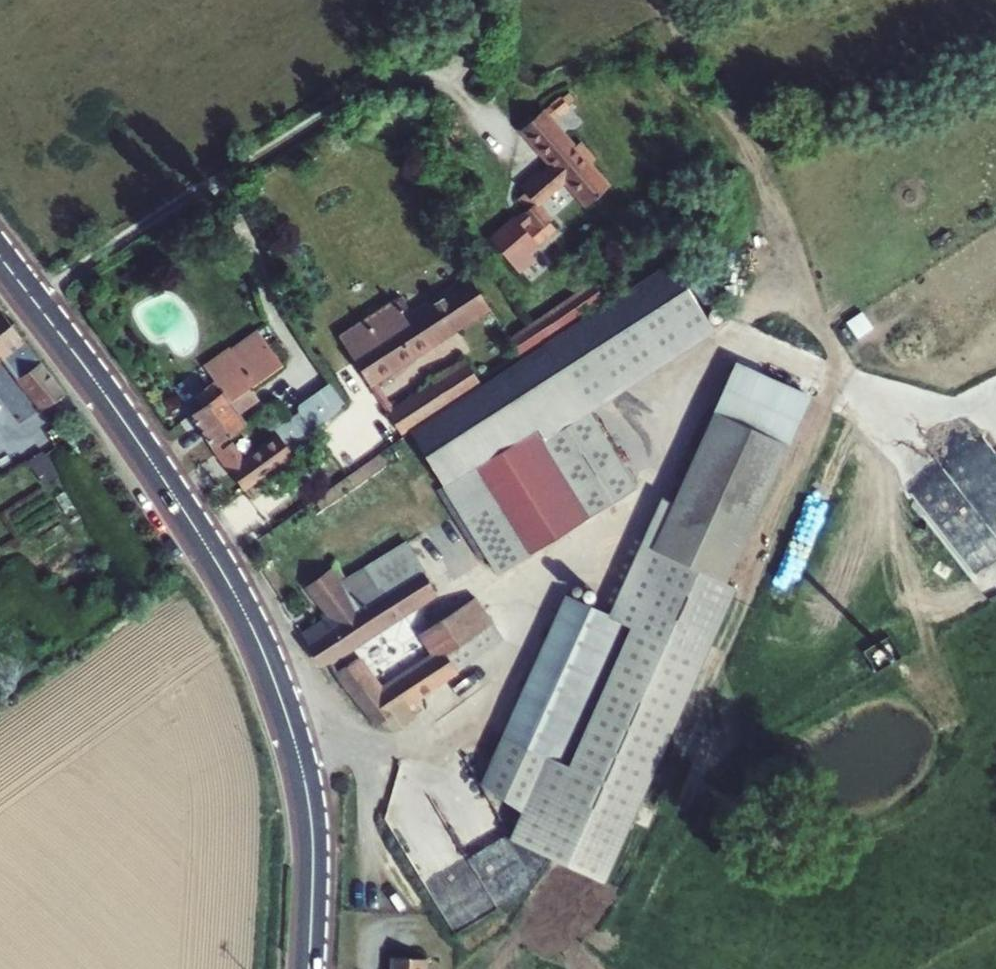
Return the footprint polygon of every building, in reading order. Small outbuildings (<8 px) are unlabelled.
[(559,98),(542,112),(550,122),(567,107),(559,98)] [(565,182),(587,208),(609,189),(590,167),(595,162),(580,145),(574,150),(550,122),(542,112),(520,132),(551,166),(554,171),(544,179),(541,175),(522,191),(525,195),(519,201),(528,212),(522,217),(532,228),(538,235),(542,231),(552,222),(538,206),(565,182)] [(554,171),(551,166),(541,175),(544,179),(554,171)] [(538,235),(532,228),(525,234),(537,248),(544,242),(538,235)] [(542,231),(538,235),(544,242),(548,238),(542,231)] [(377,382),(489,309),(469,280),(406,321),(394,302),(363,322),(375,340),(350,356),(375,396),(383,392),(377,382)] [(604,301),(594,286),(531,329),(541,343),(604,301)] [(2,354),(44,412),(65,395),(1,310),(0,309),(0,355),(2,354)] [(375,340),(363,322),(338,338),(350,356),(375,340)] [(521,357),(541,343),(531,329),(511,342),(521,357)] [(191,416),(215,450),(246,426),(231,405),(283,367),(282,364),(269,347),(258,332),(231,352),(239,364),(214,383),(222,393),(202,408),(191,416)] [(278,340),(269,347),(282,364),(290,358),(278,340)] [(394,410),(391,404),(384,408),(401,436),(479,383),(465,361),(431,383),(432,385),(394,410)] [(320,426),(350,404),(333,381),(303,403),(320,426)] [(195,397),(202,408),(222,393),(214,383),(195,397)] [(383,392),(375,396),(384,408),(391,404),(383,392)] [(585,400),(532,433),(586,521),(639,488),(585,400)] [(780,444),(707,411),(646,548),(650,550),(718,581),(780,444)] [(497,577),(586,521),(532,433),(443,489),(486,559),(497,577)] [(231,472),(245,492),(297,457),(282,436),(240,465),(231,472)] [(228,448),(218,454),(231,472),(240,465),(228,448)] [(480,563),(486,559),(443,489),(437,492),(480,563)] [(407,544),(348,581),(341,586),(331,571),(307,588),(330,617),(303,636),(322,667),(437,594),(407,544)] [(628,628),(686,653),(718,581),(650,550),(618,621),(629,626),(628,628)] [(337,566),(331,571),(341,586),(348,581),(337,566)] [(618,621),(566,598),(502,736),(566,765),(628,628),(629,626),(618,621)] [(503,641),(475,599),(448,616),(446,614),(426,627),(427,630),(426,631),(429,635),(441,653),(434,657),(422,640),(369,675),(356,660),(336,674),(355,698),(380,724),(386,720),(395,731),(414,717),(407,706),(456,674),(503,641)] [(429,635),(422,640),(434,657),(441,653),(429,635)] [(458,930),(500,906),(473,860),(431,884),(458,930)] [(390,956),(390,968),(425,968),(426,958),(390,956)]
